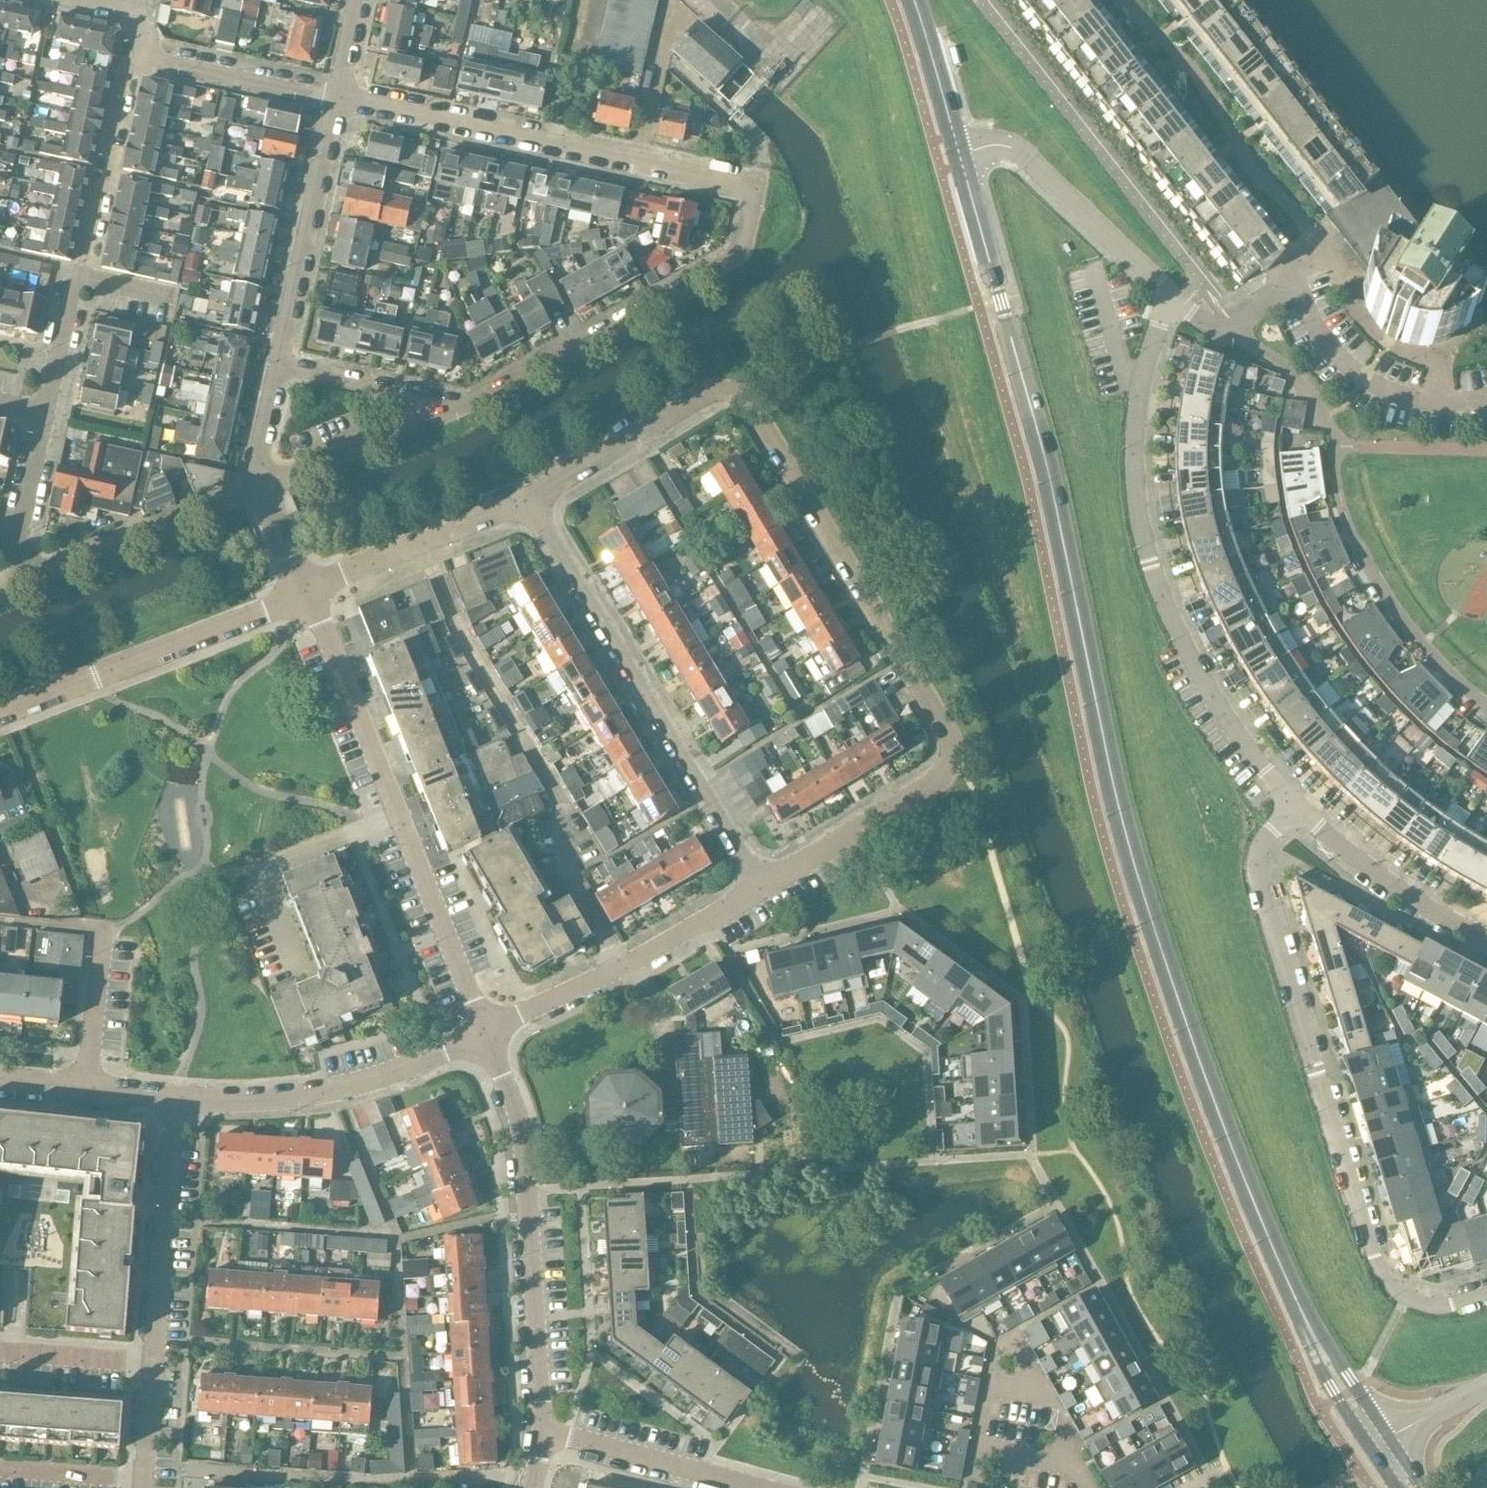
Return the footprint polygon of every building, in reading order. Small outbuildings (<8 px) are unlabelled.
[(216,33),(214,40),(217,41),(215,49),(231,52),(242,2),(233,0),(173,0),(171,10),(201,16),(204,4),(222,8),(216,33)] [(260,2),(252,0),(247,0),(244,14),(257,17),(260,2)] [(453,39),(464,42),(473,0),(461,0),(453,39)] [(636,0),(610,0),(595,66),(619,72),(636,0)] [(658,0),(636,0),(619,72),(640,77),(658,0)] [(12,53),(14,44),(16,32),(31,35),(36,9),(6,2),(0,1),(0,50),(12,53)] [(161,4),(158,21),(168,23),(171,6),(161,4)] [(415,24),(417,13),(388,6),(383,27),(430,38),(432,28),(415,24)] [(318,30),(320,20),(278,11),(276,21),(291,25),(289,35),(315,41),(315,40),(319,40),(320,32),(318,30)] [(85,47),(91,21),(62,15),(57,41),(81,46),(85,47)] [(111,74),(121,31),(118,27),(91,21),(85,47),(81,46),(78,58),(76,58),(74,66),(111,74)] [(740,62),(731,54),(712,37),(697,24),(672,53),(715,90),(740,62)] [(252,37),(254,29),(242,26),(240,34),(252,37)] [(428,47),(430,38),(383,27),(378,48),(408,54),(411,43),(428,47)] [(317,50),(318,44),(315,41),(289,35),(286,46),(271,43),(269,53),(310,62),(313,52),(317,50)] [(477,95),(488,46),(468,41),(457,91),(459,91),(459,93),(468,95),(468,93),(477,95)] [(498,102),(508,55),(499,53),(500,48),(488,46),(477,95),(487,97),(487,100),(498,102)] [(12,53),(0,50),(0,60),(15,63),(17,54),(12,53)] [(519,105),(530,55),(520,52),(519,57),(508,55),(498,102),(508,104),(509,102),(519,105)] [(540,109),(547,79),(536,76),(541,57),(530,55),(519,105),(528,106),(527,109),(537,111),(537,109),(540,109)] [(36,58),(24,56),(23,62),(35,65),(36,58)] [(74,66),(76,58),(66,56),(64,64),(74,66)] [(451,91),(456,71),(390,56),(388,64),(385,63),(383,73),(386,73),(385,76),(418,84),(420,75),(435,79),(433,87),(451,91)] [(457,62),(439,58),(438,66),(455,70),(457,62)] [(74,66),(64,64),(45,60),(43,69),(79,77),(76,90),(106,97),(111,74),(74,66)] [(0,73),(0,83),(10,86),(12,76),(0,73)] [(169,110),(173,94),(194,99),(195,90),(143,79),(138,103),(169,110)] [(101,118),(106,97),(76,90),(42,83),(40,92),(74,99),(71,112),(101,118)] [(628,131),(634,105),(600,97),(594,123),(628,131)] [(299,118),(301,109),(248,98),(245,111),(266,116),(265,125),(296,132),(296,130),(299,129),(301,121),(299,118)] [(188,122),(190,114),(169,110),(138,103),(133,125),(165,132),(168,117),(188,122)] [(213,119),(216,105),(202,103),(200,116),(213,119)] [(682,143),(689,112),(676,109),(674,116),(662,113),(657,138),(682,143)] [(232,115),(218,111),(216,119),(230,122),(232,115)] [(96,141),(101,118),(71,112),(68,126),(48,122),(46,131),(66,135),(96,141)] [(31,119),(29,127),(40,129),(42,121),(31,119)] [(162,145),(165,132),(133,125),(128,147),(160,154),(180,158),(182,150),(162,145)] [(212,138),(214,127),(205,125),(203,136),(212,138)] [(215,128),(212,143),(221,145),(224,130),(215,128)] [(292,161),(297,138),(248,128),(246,138),(263,142),(261,154),(292,161)] [(91,165),(96,141),(66,135),(63,149),(42,144),(40,154),(91,165)] [(370,147),(367,158),(369,159),(368,163),(419,175),(432,178),(437,155),(424,152),(423,158),(409,155),(411,145),(401,143),(401,142),(372,135),(372,137),(369,138),(368,145),(370,147)] [(9,138),(7,146),(16,148),(18,140),(9,138)] [(24,140),(22,149),(33,151),(35,142),(24,140)] [(212,144),(209,156),(223,159),(225,147),(212,144)] [(157,167),(160,154),(128,147),(123,170),(175,181),(177,172),(157,167)] [(452,205),(463,157),(454,155),(453,153),(446,151),(444,153),(442,152),(436,182),(447,184),(442,202),(452,205)] [(3,152),(1,160),(13,163),(15,155),(3,152)] [(20,156),(19,164),(28,165),(29,158),(20,156)] [(476,191),(483,160),(474,158),(472,159),(463,157),(452,205),(463,207),(464,201),(473,204),(476,191)] [(209,159),(207,168),(216,170),(218,161),(209,159)] [(492,214),(503,166),(495,164),(493,162),(483,160),(476,191),(487,193),(483,211),(492,214)] [(85,194),(89,172),(41,162),(39,170),(59,175),(56,188),(85,194)] [(289,178),(290,173),(287,171),(288,168),(257,162),(255,173),(229,167),(227,177),(229,177),(283,189),(285,180),(289,178)] [(411,186),(413,174),(356,162),(353,173),(351,174),(349,180),(351,182),(351,184),(380,190),(382,180),(411,186)] [(518,200),(524,171),(522,171),(521,168),(515,167),(512,168),(503,166),(492,214),(503,216),(507,198),(518,200)] [(206,173),(203,189),(212,191),(216,173),(206,171),(206,173)] [(542,225),(553,177),(544,175),(543,173),(536,172),(534,173),(533,173),(526,202),(536,204),(532,222),(542,225)] [(171,197),(173,189),(122,177),(116,201),(148,207),(151,193),(171,197)] [(281,199),(283,189),(229,177),(227,188),(250,193),(248,204),(278,210),(279,208),(282,207),(283,201),(281,199)] [(566,211),(573,180),(564,178),(561,179),(553,177),(542,225),(553,227),(557,209),(566,211)] [(590,217),(596,187),(586,185),(584,182),(573,180),(566,211),(590,217)] [(85,194),(56,188),(35,183),(33,192),(54,196),(51,210),(80,217),(85,194)] [(13,185),(10,197),(17,199),(20,186),(13,185)] [(616,222),(622,193),(619,192),(617,190),(610,188),(608,190),(596,187),(590,217),(616,222)] [(420,233),(426,205),(347,188),(341,216),(420,233)] [(691,231),(695,207),(668,201),(667,203),(627,194),(623,217),(636,219),(638,210),(664,215),(662,226),(670,228),(671,227),(691,231)] [(168,212),(148,207),(116,201),(112,223),(143,230),(146,215),(166,220),(168,212)] [(8,205),(6,214),(13,216),(15,207),(8,205)] [(208,225),(211,209),(200,207),(196,223),(208,225)] [(274,230),(276,219),(228,209),(226,220),(244,224),(242,234),(275,241),(277,231),(274,230)] [(75,238),(80,217),(51,210),(48,223),(28,219),(26,228),(46,232),(75,238)] [(190,237),(194,223),(183,221),(180,235),(190,237)] [(367,249),(372,227),(340,221),(336,242),(367,249)] [(140,243),(143,230),(112,223),(107,244),(138,252),(158,256),(160,247),(140,243)] [(635,235),(633,232),(626,230),(626,227),(619,226),(616,238),(624,241),(635,235)] [(686,254),(691,231),(671,227),(670,228),(662,226),(656,251),(646,256),(635,235),(624,241),(634,260),(637,263),(644,274),(669,260),(670,260),(671,251),(686,254)] [(203,246),(206,232),(195,229),(191,243),(203,246)] [(520,233),(517,244),(517,248),(524,247),(537,246),(536,231),(523,232),(520,233)] [(70,260),(75,238),(46,232),(43,245),(23,241),(21,250),(70,260)] [(600,240),(598,232),(588,233),(589,241),(591,241),(600,240)] [(589,241),(588,233),(580,234),(581,243),(589,241)] [(273,251),(275,241),(242,234),(240,244),(221,240),(219,250),(267,261),(270,250),(273,251)] [(549,245),(548,234),(540,235),(538,246),(549,245)] [(2,237),(0,245),(14,248),(16,240),(2,237)] [(186,256),(190,240),(176,237),(173,253),(186,256)] [(511,253),(509,239),(493,241),(495,255),(511,253)] [(604,239),(600,240),(591,241),(596,253),(606,250),(604,239)] [(466,259),(464,246),(463,240),(444,242),(440,263),(466,259)] [(363,270),(367,249),(336,242),(331,264),(363,270)] [(580,252),(578,243),(569,244),(571,253),(580,252)] [(171,276),(155,273),(155,271),(135,266),(138,252),(107,244),(102,267),(168,282),(180,284),(185,262),(175,260),(171,276)] [(406,258),(408,249),(382,244),(380,252),(406,258)] [(483,257),(481,244),(464,246),(466,259),(483,257)] [(571,253),(569,244),(560,246),(562,255),(571,253)] [(418,247),(416,259),(429,261),(431,249),(418,247)] [(638,277),(622,248),(601,260),(618,290),(627,285),(628,282),(638,277)] [(556,275),(541,249),(537,251),(552,278),(556,275)] [(265,272),(267,261),(219,250),(217,260),(235,264),(232,275),(263,281),(263,280),(266,280),(268,272),(265,272)] [(561,304),(548,280),(552,278),(537,251),(533,254),(545,275),(526,285),(523,280),(514,286),(524,305),(515,310),(530,336),(532,335),(533,336),(540,333),(541,330),(549,326),(543,315),(561,304)] [(408,267),(410,259),(406,258),(380,252),(378,260),(408,267)] [(198,271),(201,256),(189,254),(186,268),(198,271)] [(29,271),(31,261),(20,258),(18,269),(29,271)] [(478,287),(474,273),(486,270),(483,258),(464,263),(471,289),(478,287)] [(618,290),(601,260),(581,271),(596,300),(605,295),(608,295),(618,290)] [(39,273),(41,263),(31,261),(29,271),(39,273)] [(199,286),(201,275),(186,271),(184,283),(199,286)] [(335,345),(345,297),(355,299),(359,277),(329,271),(324,293),(335,295),(331,313),(320,310),(314,341),(316,341),(315,343),(325,345),(325,343),(335,345)] [(596,300),(581,271),(560,283),(576,311),(578,310),(580,311),(587,307),(587,305),(596,300)] [(387,298),(390,283),(382,281),(379,296),(387,298)] [(262,300),(263,295),(260,292),(261,290),(232,284),(229,294),(211,290),(208,300),(256,310),(258,302),(262,300)] [(411,306),(416,287),(407,285),(403,304),(411,306)] [(392,286),(389,297),(397,299),(399,287),(392,286)] [(23,296),(2,291),(0,301),(0,326),(16,329),(23,296)] [(191,308),(194,298),(181,295),(179,306),(191,308)] [(435,308),(438,297),(430,295),(428,306),(435,308)] [(38,334),(45,300),(23,296),(16,329),(38,334)] [(502,351),(476,305),(472,296),(461,301),(477,330),(467,336),(482,362),(483,362),(486,363),(493,359),(493,356),(502,351)] [(355,352),(362,319),(353,317),(356,300),(355,299),(345,297),(335,345),(345,347),(344,349),(355,352)] [(522,341),(507,314),(498,319),(487,299),(476,305),(502,351),(510,347),(513,348),(519,344),(520,341),(522,341)] [(254,320),(256,310),(208,300),(206,310),(224,314),(222,325),(251,332),(252,329),(255,329),(256,323),(254,320)] [(375,354),(386,306),(376,304),(374,314),(363,311),(362,319),(355,352),(366,354),(366,352),(375,354)] [(397,359),(403,329),(393,326),(397,309),(386,306),(375,354),(385,356),(385,358),(394,360),(394,358),(397,359)] [(427,365),(439,313),(428,311),(426,321),(414,318),(405,360),(407,361),(408,364),(415,365),(416,363),(427,365)] [(449,370),(456,340),(445,338),(450,315),(439,313),(427,365),(437,368),(438,370),(445,372),(447,370),(449,370)] [(129,346),(133,325),(100,317),(95,339),(129,346)] [(248,362),(253,341),(222,334),(219,347),(207,344),(207,343),(196,341),(195,343),(176,339),(174,346),(192,350),(248,362)] [(124,368),(129,346),(95,339),(90,360),(124,368)] [(161,353),(163,343),(153,341),(150,351),(161,353)] [(244,382),(248,362),(192,350),(191,360),(203,362),(204,361),(215,363),(213,375),(244,382)] [(1230,386),(1236,365),(1193,350),(1185,375),(1230,386)] [(159,364),(161,353),(150,351),(148,362),(159,364)] [(119,389),(124,368),(90,360),(85,382),(119,389)] [(160,384),(171,386),(175,366),(165,364),(160,384)] [(239,402),(244,382),(213,375),(210,386),(182,380),(180,390),(239,402)] [(1225,407),(1230,386),(1185,375),(1180,399),(1225,407)] [(1281,394),(1285,382),(1273,378),(1269,390),(1281,394)] [(114,411),(119,389),(85,382),(81,403),(114,411)] [(152,396),(154,385),(143,383),(141,394),(152,396)] [(165,396),(167,389),(160,387),(158,395),(165,396)] [(235,422),(239,402),(180,390),(177,400),(206,406),(204,415),(235,422)] [(149,406),(152,396),(141,394),(139,404),(149,406)] [(1222,428),(1225,407),(1180,399),(1176,424),(1222,428)] [(1303,419),(1306,404),(1286,401),(1283,415),(1281,428),(1302,431),(1304,419),(1303,419)] [(231,443),(235,422),(204,415),(201,428),(190,426),(190,424),(177,421),(174,431),(231,443)] [(17,426),(0,423),(0,458),(10,460),(17,426)] [(1221,450),(1222,428),(1176,424),(1174,449),(1221,450)] [(87,442),(89,431),(69,426),(66,437),(87,442)] [(226,465),(231,443),(174,431),(172,443),(186,446),(187,443),(198,445),(195,458),(226,465)] [(129,515),(142,453),(94,443),(88,473),(58,467),(50,507),(62,509),(61,514),(80,518),(82,506),(129,515)] [(1221,471),(1221,450),(1174,449),(1175,474),(1221,471)] [(1322,498),(1315,449),(1311,449),(1311,452),(1279,454),(1279,466),(1282,487),(1286,509),(1288,520),(1306,515),(1303,506),(1321,497),(1321,498),(1322,498)] [(174,503),(163,474),(174,470),(168,456),(161,455),(162,460),(143,456),(132,507),(142,509),(144,516),(174,503)] [(749,481),(735,458),(710,473),(724,496),(749,481)] [(222,485),(224,473),(187,465),(183,467),(194,496),(222,485)] [(688,498),(671,471),(658,480),(674,507),(688,498)] [(1223,492),(1221,471),(1175,474),(1177,498),(1223,492)] [(763,504),(749,481),(724,496),(737,519),(763,504)] [(665,506),(651,484),(639,492),(652,513),(665,506)] [(1275,487),(1265,488),(1266,496),(1276,495),(1275,487)] [(652,513),(639,492),(626,499),(640,521),(652,513)] [(1226,513),(1223,492),(1177,498),(1181,523),(1226,513)] [(640,521),(626,499),(614,507),(624,525),(627,529),(627,528),(640,521)] [(694,514),(687,503),(676,510),(683,521),(694,514)] [(777,526),(763,504),(737,519),(751,542),(777,526)] [(1280,511),(1270,513),(1272,522),(1282,519),(1280,511)] [(1231,534),(1226,513),(1181,523),(1188,547),(1231,534)] [(1348,567),(1329,521),(1327,522),(1328,523),(1309,524),(1306,515),(1288,520),(1292,532),(1304,562),(1314,581),(1343,567),(1344,569),(1348,567)] [(680,530),(675,522),(664,529),(669,536),(680,530)] [(638,545),(627,528),(627,529),(624,525),(598,541),(611,562),(638,545)] [(1277,528),(1275,533),(1277,539),(1286,535),(1283,525),(1277,528)] [(708,537),(701,526),(690,533),(697,544),(708,537)] [(790,548),(777,526),(751,542),(764,564),(790,548)] [(1238,555),(1231,534),(1188,547),(1195,571),(1238,555)] [(1291,547),(1287,536),(1276,540),(1280,552),(1291,547)] [(650,566),(638,545),(611,562),(623,582),(650,566)] [(721,559),(715,548),(704,555),(710,566),(721,559)] [(803,571),(790,548),(764,564),(778,586),(803,571)] [(519,582),(520,581),(508,550),(471,565),(483,595),(504,587),(519,613),(547,596),(535,577),(521,585),(519,582)] [(1247,576),(1238,555),(1195,571),(1204,594),(1247,576)] [(1300,566),(1295,555),(1284,560),(1289,571),(1300,566)] [(700,563),(695,556),(684,562),(689,570),(700,563)] [(704,571),(700,563),(689,570),(693,577),(704,571)] [(483,595),(471,565),(450,573),(465,612),(488,603),(483,595)] [(662,586),(650,566),(623,582),(635,603),(662,586)] [(735,582),(728,571),(717,577),(724,588),(735,582)] [(817,593),(803,571),(778,586),(791,608),(817,593)] [(1256,596),(1247,576),(1204,594),(1214,616),(1256,596)] [(444,621),(428,583),(358,610),(373,648),(382,645),(444,621)] [(675,606),(662,586),(635,603),(648,623),(675,606)] [(1335,600),(1329,589),(1320,594),(1324,600),(1326,605),(1335,600)] [(1318,602),(1312,592),(1301,597),(1307,608),(1318,602)] [(748,604),(742,593),(731,600),(737,611),(748,604)] [(830,615),(817,593),(791,608),(804,631),(830,615)] [(558,616),(547,596),(519,613),(531,633),(558,616)] [(724,604),(720,596),(709,603),(713,610),(724,604)] [(1225,637),(1266,616),(1256,596),(1214,616),(1225,637)] [(1342,612),(1335,600),(1326,605),(1333,616),(1342,612)] [(470,626),(493,612),(488,603),(465,612),(470,626)] [(729,611),(724,604),(713,610),(718,618),(729,611)] [(1399,645),(1369,605),(1366,607),(1367,609),(1340,627),(1353,646),(1365,663),(1379,680),(1393,668),(1386,661),(1397,645),(1398,646),(1399,645)] [(687,627),(675,606),(648,623),(660,643),(687,627)] [(1328,620),(1322,610),(1312,615),(1317,626),(1328,620)] [(762,626),(755,615),(744,622),(751,633),(762,626)] [(844,638),(830,615),(804,631),(818,653),(844,638)] [(570,636),(558,616),(531,633),(543,652),(570,636)] [(1237,659),(1277,636),(1266,616),(1225,637),(1237,659)] [(503,741),(511,738),(457,647),(444,621),(382,645),(385,652),(369,659),(446,853),(462,847),(467,857),(506,834),(543,812),(537,796),(544,793),(522,755),(511,760),(503,741)] [(487,632),(481,624),(472,629),(476,639),(487,632)] [(699,647),(687,627),(660,643),(672,664),(699,647)] [(484,651),(504,639),(498,628),(478,640),(484,651)] [(582,656),(570,636),(543,652),(555,672),(582,656)] [(1249,679),(1288,655),(1277,636),(1237,659),(1249,679)] [(749,644),(744,637),(733,643),(738,651),(749,644)] [(775,648),(769,637),(758,644),(764,655),(775,648)] [(818,653),(811,657),(825,680),(823,681),(832,695),(852,683),(843,669),(857,660),(844,638),(818,653)] [(753,652),(749,644),(738,651),(742,658),(753,652)] [(712,667),(699,647),(672,664),(685,684),(712,667)] [(1346,648),(1339,654),(1348,666),(1355,660),(1346,648)] [(1263,700),(1301,673),(1288,655),(1249,679),(1263,700)] [(594,675),(582,656),(555,672),(567,691),(594,675)] [(515,669),(509,658),(493,668),(499,679),(515,669)] [(789,671),(782,660),(771,667),(778,677),(789,671)] [(1363,670),(1355,660),(1348,666),(1346,667),(1353,677),(1363,670)] [(1451,701),(1416,665),(1415,666),(1416,667),(1399,675),(1393,668),(1379,680),(1393,696),(1409,712),(1424,727),(1446,702),(1448,704),(1451,701)] [(724,687),(712,667),(685,684),(697,704),(724,687)] [(523,681),(515,669),(499,679),(506,691),(523,681)] [(801,691),(789,671),(778,677),(790,698),(801,691)] [(1277,719),(1314,691),(1301,673),(1263,700),(1277,719)] [(606,694),(594,675),(567,691),(579,711),(606,694)] [(773,685),(769,677),(758,684),(763,691),(773,685)] [(861,703),(880,692),(874,681),(855,692),(861,703)] [(778,692),(773,685),(763,691),(767,699),(778,692)] [(736,708),(724,687),(697,704),(709,725),(736,708)] [(1292,739),(1328,709),(1314,691),(1277,719),(1292,739)] [(861,703),(855,692),(843,699),(850,710),(861,703)] [(868,714),(887,702),(880,692),(861,703),(868,714)] [(618,714),(606,694),(579,711),(590,730),(618,714)] [(1395,707),(1385,696),(1375,706),(1385,716),(1395,707)] [(899,723),(887,702),(868,714),(880,735),(899,723)] [(533,711),(529,703),(518,709),(523,717),(533,711)] [(844,721),(834,705),(823,712),(832,727),(844,721)] [(766,736),(758,722),(748,728),(736,708),(709,725),(722,745),(737,736),(744,749),(766,736)] [(1308,757),(1342,727),(1328,709),(1292,739),(1308,757)] [(532,712),(523,718),(527,725),(532,733),(542,726),(533,712),(532,712)] [(832,727),(823,712),(804,723),(813,739),(832,727)] [(630,733),(618,714),(590,730),(602,750),(630,733)] [(1342,727),(1308,757),(1324,775),(1358,743),(1365,736),(1350,720),(1342,727)] [(902,751),(896,741),(906,735),(899,723),(880,735),(868,742),(882,764),(902,751)] [(541,747),(559,736),(553,727),(535,738),(541,747)] [(1451,736),(1441,728),(1435,736),(1444,744),(1451,736)] [(1485,729),(1482,732),(1485,733),(1465,760),(1484,773),(1486,775),(1486,730),(1485,729)] [(798,738),(793,730),(783,736),(788,744),(798,738)] [(641,753),(630,733),(602,750),(614,769),(641,753)] [(788,744),(783,736),(772,742),(777,751),(788,744)] [(1460,744),(1451,736),(1444,744),(1449,748),(1454,751),(1460,744)] [(882,764),(868,742),(848,754),(862,776),(882,764)] [(1342,792),(1373,759),(1358,743),(1324,775),(1342,792)] [(556,751),(551,744),(542,749),(547,757),(556,751)] [(1432,758),(1448,770),(1455,760),(1440,748),(1432,758)] [(768,768),(763,759),(764,758),(759,750),(749,756),(755,767),(759,773),(768,768)] [(560,758),(556,751),(547,757),(551,764),(560,758)] [(653,772),(641,753),(614,769),(626,789),(653,772)] [(862,776),(848,754),(828,766),(842,788),(862,776)] [(755,767),(749,756),(731,767),(737,777),(755,767)] [(1359,808),(1390,774),(1373,759),(1342,792),(1359,808)] [(842,788),(828,766),(808,778),(821,800),(842,788)] [(761,777),(759,773),(755,767),(737,777),(744,788),(761,777)] [(665,792),(653,772),(626,789),(638,808),(665,792)] [(1378,824),(1407,788),(1390,774),(1359,808),(1378,824)] [(22,806),(11,777),(0,782),(0,814),(22,806)] [(750,798),(768,787),(761,777),(744,788),(750,798)] [(821,800),(808,778),(788,791),(794,800),(801,812),(821,800)] [(579,790),(575,783),(566,788),(570,796),(579,790)] [(774,799),(768,787),(750,798),(757,809),(767,803),(774,799)] [(1397,839),(1425,802),(1407,788),(1378,824),(1397,839)] [(584,797),(579,790),(570,796),(574,803),(584,797)] [(801,812),(794,800),(788,791),(774,799),(767,803),(780,825),(801,812)] [(677,812),(665,792),(638,808),(650,829),(677,812)] [(1445,800),(1439,808),(1445,812),(1451,804),(1445,800)] [(1417,853),(1443,815),(1425,802),(1397,839),(1417,853)] [(946,807),(949,813),(956,810),(952,803),(946,807)] [(591,810),(582,815),(587,824),(594,835),(603,829),(596,818),(591,810)] [(964,814),(962,815),(955,819),(960,828),(969,823),(964,814)] [(1437,867),(1462,828),(1443,815),(1417,853),(1437,867)] [(682,832),(676,822),(661,831),(667,840),(682,832)] [(1458,879),(1481,839),(1462,828),(1437,867),(1458,879)] [(615,849),(603,829),(594,835),(606,854),(615,849)] [(51,851),(44,833),(12,845),(20,864),(51,851)] [(543,914),(535,902),(544,897),(506,834),(467,857),(504,919),(495,924),(520,967),(530,961),(536,971),(553,961),(555,965),(573,955),(571,950),(592,938),(569,899),(543,914)] [(690,879),(674,852),(662,858),(650,838),(642,843),(647,852),(654,863),(670,890),(690,879)] [(1486,876),(1486,843),(1481,839),(1458,879),(1479,891),(1486,876)] [(710,867),(694,840),(674,852),(690,879),(710,867)] [(647,852),(642,843),(635,847),(641,856),(647,852)] [(59,870),(51,851),(20,864),(27,882),(59,870)] [(393,1009),(333,858),(282,878),(320,975),(317,976),(318,979),(270,998),(290,1050),(393,1009)] [(650,902),(634,875),(628,864),(616,871),(610,861),(602,866),(608,875),(615,886),(631,914),(650,902)] [(670,890),(654,863),(634,875),(650,902),(670,890)] [(608,875),(602,866),(596,870),(601,879),(608,875)] [(19,917),(0,870),(0,916),(19,917)] [(1334,927),(1346,906),(1294,878),(1311,934),(1334,927)] [(631,914),(615,886),(595,898),(611,925),(631,914)] [(1372,947),(1384,926),(1374,921),(1366,912),(1355,911),(1346,906),(1334,927),(1335,928),(1336,927),(1372,947)] [(892,953),(897,926),(871,932),(862,934),(861,931),(850,933),(857,961),(859,961),(892,953)] [(920,942),(897,926),(892,953),(919,973),(921,974),(938,951),(922,939),(920,942)] [(1411,967),(1422,946),(1412,941),(1404,933),(1393,931),(1384,926),(1372,947),(1410,967),(1411,967)] [(1346,968),(1334,928),(1335,928),(1334,927),(1311,934),(1314,944),(1313,956),(1320,965),(1323,975),(1346,968)] [(76,1003),(84,937),(38,932),(34,969),(59,972),(58,984),(27,981),(22,1021),(58,1024),(60,1001),(76,1003)] [(857,961),(850,933),(849,934),(850,937),(841,940),(841,936),(829,939),(840,982),(842,981),(863,976),(859,961),(857,961)] [(840,982),(829,939),(828,939),(829,943),(820,945),(820,941),(808,944),(819,987),(817,988),(820,997),(844,991),(842,981),(840,982)] [(819,987),(808,944),(807,944),(808,948),(799,950),(799,946),(787,949),(798,992),(817,988),(819,987)] [(1423,992),(1443,953),(1431,951),(1422,946),(1411,967),(1410,967),(1402,981),(1423,992)] [(798,992),(787,949),(786,949),(787,953),(778,955),(777,951),(765,954),(771,978),(768,979),(772,998),(798,992)] [(929,1000),(955,964),(946,957),(944,960),(937,955),(939,952),(938,951),(921,974),(919,973),(910,986),(929,1000)] [(1442,1002),(1460,967),(1451,962),(1443,953),(1423,992),(1442,1002)] [(956,1000),(973,977),(971,976),(969,979),(962,974),(964,971),(955,964),(929,1000),(947,1014),(957,1001),(956,1000)] [(1461,1012),(1481,973),(1469,971),(1460,967),(1442,1002),(1461,1012)] [(685,1017),(727,991),(713,968),(671,993),(685,1017)] [(1359,1010),(1346,968),(1323,975),(1326,986),(1326,997),(1333,1007),(1336,1017),(1359,1010)] [(1486,1009),(1486,980),(1481,973),(1461,1012),(1480,1022),(1486,1009)] [(982,984),(973,977),(956,1000),(957,1001),(984,1021),(1009,1008),(980,986),(982,984)] [(27,981),(0,978),(0,1018),(22,1021),(27,981)] [(742,1013),(751,1007),(740,989),(731,995),(742,1013)] [(880,1014),(881,1006),(882,1002),(868,1005),(869,1009),(870,1016),(880,1014)] [(894,1010),(882,1002),(881,1006),(880,1014),(887,1019),(892,1013),(894,1010)] [(1407,1018),(1401,1006),(1391,1011),(1398,1023),(1407,1018)] [(1011,1044),(1009,1008),(984,1021),(986,1055),(986,1057),(1015,1055),(1014,1044),(1011,1044)] [(870,1016),(869,1009),(853,1013),(855,1020),(870,1016)] [(894,1010),(892,1013),(887,1019),(900,1029),(907,1020),(894,1010)] [(1371,1051),(1359,1010),(1336,1017),(1339,1027),(1338,1039),(1345,1048),(1348,1057),(1345,1058),(1344,1058),(1343,1058),(1344,1059),(1387,1046),(1386,1046),(1371,1051)] [(829,1026),(827,1019),(826,1015),(811,1019),(813,1030),(829,1026)] [(842,1015),(827,1019),(829,1026),(844,1022),(842,1015)] [(1413,1031),(1407,1018),(1398,1023),(1404,1036),(1413,1031)] [(750,1103),(747,1057),(703,1060),(701,1034),(696,1035),(695,1021),(685,1021),(686,1036),(673,1036),(677,1095),(658,1096),(635,1077),(606,1079),(587,1101),(589,1130),(611,1149),(640,1147),(659,1125),(659,1123),(679,1122),(681,1149),(752,1144),(752,1135),(771,1123),(758,1103),(750,1103)] [(780,1030),(782,1037),(802,1033),(800,1026),(780,1030)] [(916,1027),(910,1036),(922,1045),(929,1036),(916,1027)] [(1447,1042),(1438,1032),(1430,1039),(1439,1049),(1447,1042)] [(941,1045),(929,1036),(922,1045),(930,1051),(937,1047),(941,1045)] [(1455,1053),(1447,1042),(1439,1049),(1447,1060),(1455,1053)] [(1434,1053),(1425,1043),(1417,1049),(1425,1060),(1434,1053)] [(1393,1068),(1387,1046),(1344,1059),(1352,1070),(1354,1078),(1351,1079),(1351,1078),(1349,1079),(1351,1081),(1393,1068)] [(1442,1064),(1434,1053),(1425,1060),(1434,1071),(1442,1064)] [(1015,1057),(1015,1055),(986,1057),(986,1055),(960,1057),(962,1082),(972,1081),(972,1079),(1017,1077),(1016,1065),(1012,1066),(1011,1057),(1015,1057)] [(939,1075),(938,1060),(931,1060),(931,1076),(939,1075)] [(1399,1088),(1393,1068),(1351,1081),(1358,1090),(1360,1099),(1357,1100),(1357,1099),(1356,1100),(1357,1101),(1399,1088)] [(1477,1079),(1468,1068),(1460,1075),(1468,1085),(1477,1079)] [(1017,1078),(1017,1077),(972,1079),(972,1081),(973,1101),(1018,1098),(1017,1087),(1013,1087),(1013,1079),(1017,1078)] [(1463,1089),(1455,1079),(1446,1086),(1455,1096),(1463,1089)] [(1485,1089),(1477,1079),(1468,1085),(1477,1096),(1485,1089)] [(1399,1088),(1357,1101),(1364,1111),(1367,1119),(1363,1120),(1362,1120),(1363,1122),(1406,1109),(1417,1105),(1411,1085),(1399,1088)] [(943,1087),(932,1088),(933,1104),(940,1103),(944,1103),(943,1087)] [(1472,1100),(1463,1089),(1455,1096),(1464,1107),(1472,1100)] [(383,1114),(395,1111),(392,1098),(380,1101),(383,1114)] [(1018,1100),(1018,1098),(973,1101),(975,1123),(1019,1120),(1019,1108),(1015,1109),(1014,1100),(1018,1100)] [(445,1123),(443,1124),(434,1102),(401,1116),(411,1142),(447,1128),(445,1123)] [(941,1119),(940,1103),(933,1104),(934,1119),(941,1119)] [(1423,1126),(1417,1105),(1406,1109),(1363,1122),(1370,1132),(1373,1140),(1370,1141),(1369,1140),(1368,1141),(1369,1143),(1423,1126)] [(0,1115),(0,1327),(2,1328),(2,1327),(26,1328),(26,1329),(66,1331),(125,1336),(135,1209),(132,1209),(134,1189),(135,1189),(141,1130),(0,1115)] [(1485,1130),(1485,1116),(1474,1116),(1475,1130),(1485,1130)] [(1019,1121),(1019,1120),(975,1123),(976,1149),(996,1147),(996,1144),(1021,1142),(1020,1130),(1016,1130),(1016,1122),(1019,1121)] [(397,1157),(383,1123),(360,1132),(374,1167),(397,1157)] [(1430,1147),(1423,1126),(1369,1143),(1377,1152),(1379,1161),(1376,1162),(1376,1161),(1374,1162),(1376,1163),(1430,1147)] [(456,1155),(447,1134),(449,1133),(447,1128),(411,1142),(422,1169),(456,1155)] [(1485,1143),(1485,1130),(1475,1130),(1475,1144),(1485,1143)] [(942,1131),(935,1131),(936,1151),(943,1151),(942,1131)] [(245,1175),(248,1138),(220,1136),(217,1172),(245,1175)] [(274,1177),(277,1141),(248,1138),(245,1175),(274,1177)] [(302,1179),(305,1143),(277,1141),(274,1177),(302,1179)] [(331,1181),(334,1145),(305,1143),(302,1179),(310,1180),(309,1191),(321,1192),(322,1181),(331,1181)] [(1436,1167),(1430,1147),(1376,1163),(1383,1173),(1385,1181),(1382,1182),(1381,1182),(1382,1184),(1424,1171),(1436,1167)] [(466,1176),(464,1177),(456,1155),(422,1169),(429,1186),(412,1193),(412,1194),(389,1203),(392,1211),(468,1181),(466,1176)] [(354,1181),(362,1200),(374,1226),(386,1220),(358,1158),(346,1165),(354,1181)] [(1463,1186),(1469,1174),(1460,1169),(1453,1181),(1463,1186)] [(1431,1192),(1424,1171),(1382,1184),(1389,1194),(1392,1202),(1389,1203),(1388,1202),(1387,1203),(1388,1205),(1431,1192)] [(1477,1194),(1484,1182),(1474,1177),(1468,1189),(1477,1194)] [(341,1202),(341,1181),(331,1181),(329,1202),(341,1202)] [(362,1200),(354,1181),(341,1181),(341,1202),(352,1202),(352,1200),(362,1200)] [(477,1208),(468,1187),(470,1186),(468,1181),(392,1211),(395,1219),(418,1210),(419,1211),(436,1204),(443,1222),(477,1208)] [(1456,1198),(1463,1186),(1453,1181),(1447,1193),(1456,1198)] [(1471,1206),(1477,1194),(1468,1189),(1462,1201),(1471,1206)] [(1437,1212),(1431,1192),(1388,1205),(1395,1214),(1398,1224),(1437,1212)] [(670,1194),(671,1210),(683,1210),(682,1193),(670,1194)] [(615,1201),(602,1201),(604,1221),(644,1218),(643,1195),(615,1197),(615,1201)] [(251,1203),(250,1219),(268,1221),(269,1205),(251,1203)] [(288,1208),(287,1219),(296,1220),(297,1208),(288,1208)] [(1413,1272),(1440,1222),(1437,1212),(1398,1224),(1401,1231),(1398,1232),(1397,1232),(1396,1232),(1404,1244),(1413,1272)] [(645,1236),(644,1218),(604,1221),(605,1238),(645,1236)] [(1053,1218),(1034,1229),(1052,1262),(1053,1262),(1072,1251),(1053,1218)] [(1481,1219),(1460,1225),(1472,1263),(1482,1260),(1486,1261),(1486,1238),(1481,1219)] [(685,1234),(684,1222),(676,1222),(676,1234),(685,1234)] [(1472,1263),(1460,1225),(1450,1228),(1424,1278),(1452,1269),(1466,1270),(1466,1269),(1465,1269),(1464,1265),(1472,1263)] [(1034,1229),(1015,1240),(1036,1277),(1035,1277),(1036,1279),(1056,1268),(1053,1262),(1052,1262),(1034,1229)] [(322,1250),(323,1237),(280,1233),(279,1246),(322,1250)] [(686,1245),(685,1234),(676,1234),(677,1246),(686,1245)] [(646,1254),(645,1236),(605,1238),(606,1256),(646,1254)] [(258,1237),(257,1249),(267,1250),(268,1237),(258,1237)] [(387,1255),(388,1242),(328,1237),(327,1250),(372,1254),(387,1255)] [(445,1261),(446,1268),(484,1266),(483,1261),(481,1260),(480,1237),(444,1240),(444,1248),(440,1249),(441,1261),(445,1261)] [(1015,1240),(996,1250),(1014,1283),(1014,1284),(1016,1288),(1035,1277),(1036,1277),(1015,1240)] [(996,1250),(977,1261),(996,1294),(996,1293),(1014,1284),(1014,1283),(996,1250)] [(372,1254),(371,1265),(388,1267),(389,1255),(387,1255),(372,1254)] [(647,1272),(646,1254),(606,1256),(607,1274),(647,1272)] [(687,1269),(686,1257),(678,1258),(679,1270),(687,1269)] [(428,1260),(403,1261),(404,1280),(429,1279),(428,1260)] [(977,1261),(958,1271),(980,1311),(981,1310),(1000,1300),(996,1293),(996,1294),(977,1261)] [(291,1315),(295,1268),(267,1266),(266,1277),(263,1313),(291,1315)] [(484,1295),(482,1271),(484,1271),(484,1266),(446,1268),(446,1276),(442,1276),(443,1289),(447,1289),(448,1297),(484,1295)] [(320,1317),(323,1270),(295,1268),(291,1315),(320,1317)] [(688,1281),(687,1269),(679,1270),(679,1282),(688,1281)] [(348,1320),(351,1283),(352,1272),(323,1270),(320,1317),(348,1320)] [(237,1275),(234,1311),(263,1313),(266,1277),(257,1276),(258,1272),(246,1271),(245,1275),(237,1275)] [(958,1271),(939,1282),(962,1324),(982,1312),(981,1310),(980,1311),(958,1271)] [(234,1311),(237,1275),(209,1272),(206,1309),(234,1311)] [(648,1292),(647,1272),(607,1274),(608,1292),(633,1291),(633,1293),(648,1292)] [(1085,1274),(1078,1278),(1083,1288),(1090,1284),(1085,1274)] [(377,1322),(379,1286),(351,1283),(348,1320),(377,1322)] [(689,1298),(688,1287),(677,1288),(678,1304),(689,1298)] [(636,1328),(633,1293),(633,1291),(608,1292),(611,1341),(636,1328)] [(1094,1291),(1057,1312),(1068,1331),(1072,1329),(1072,1328),(1104,1310),(1094,1291)] [(1053,1292),(1046,1296),(1052,1306),(1059,1302),(1053,1292)] [(485,1317),(484,1295),(448,1297),(449,1325),(488,1323),(487,1318),(485,1317)] [(1046,1295),(1035,1301),(1041,1312),(1052,1306),(1046,1295)] [(691,1314),(698,1305),(689,1298),(678,1304),(691,1314)] [(416,1300),(406,1300),(406,1311),(416,1310),(416,1300)] [(932,1317),(935,1310),(925,1304),(923,1307),(921,1311),(932,1317)] [(706,1325),(712,1316),(703,1309),(696,1318),(706,1325)] [(946,1315),(935,1310),(932,1317),(942,1322),(944,1319),(946,1315)] [(1082,1346),(1114,1327),(1105,1310),(1072,1328),(1082,1346)] [(1015,1313),(1009,1317),(1014,1327),(1021,1323),(1015,1313)] [(433,1334),(432,1316),(407,1318),(408,1336),(433,1334)] [(716,1332),(722,1323),(712,1316),(706,1325),(716,1332)] [(1008,1316),(1001,1320),(1007,1331),(1014,1327),(1008,1316)] [(903,1321),(899,1343),(946,1352),(950,1330),(903,1321)] [(1039,1322),(1022,1331),(1025,1338),(1043,1329),(1039,1322)] [(488,1351),(486,1328),(488,1327),(488,1323),(449,1325),(451,1353),(488,1351)] [(1124,1345),(1114,1327),(1082,1346),(1092,1364),(1124,1345)] [(664,1348),(636,1328),(611,1341),(651,1370),(666,1350),(664,1348)] [(742,1337),(732,1330),(727,1337),(736,1344),(742,1337)] [(665,1381),(689,1348),(673,1336),(664,1348),(666,1350),(651,1370),(665,1381)] [(751,1344),(742,1337),(736,1344),(746,1351),(751,1344)] [(418,1340),(409,1341),(410,1356),(419,1355),(418,1340)] [(899,1343),(895,1363),(942,1372),(946,1352),(899,1343)] [(1134,1363),(1124,1345),(1092,1364),(1101,1381),(1134,1363)] [(679,1391),(703,1359),(689,1348),(665,1381),(679,1391)] [(489,1374),(488,1351),(451,1353),(453,1382),(492,1379),(491,1374),(489,1374)] [(774,1361),(761,1351),(756,1358),(769,1368),(774,1361)] [(1052,1362),(1048,1355),(1038,1361),(1042,1368),(1052,1362)] [(982,1367),(984,1359),(972,1357),(971,1364),(982,1367)] [(694,1402),(718,1370),(703,1359),(679,1391),(694,1402)] [(1056,1369),(1052,1362),(1042,1368),(1045,1375),(1056,1369)] [(895,1363),(892,1383),(929,1390),(928,1391),(938,1393),(942,1372),(895,1363)] [(1101,1381),(1093,1385),(1103,1405),(1112,1400),(1111,1399),(1144,1381),(1134,1363),(1101,1381)] [(732,1380),(731,1379),(718,1370),(694,1402),(708,1413),(732,1380)] [(740,1408),(757,1385),(737,1371),(731,1379),(732,1380),(708,1413),(724,1424),(737,1406),(740,1408)] [(436,1373),(423,1374),(410,1375),(412,1393),(437,1391),(436,1373)] [(226,1415),(229,1379),(201,1377),(198,1413),(226,1415)] [(255,1418),(258,1381),(229,1379),(226,1415),(255,1418)] [(492,1407),(490,1384),(492,1384),(492,1379),(453,1382),(455,1410),(492,1407)] [(282,1431),(286,1383),(258,1381),(255,1418),(273,1419),(272,1430),(282,1431)] [(1122,1418),(1155,1400),(1144,1381),(1111,1399),(1122,1418)] [(311,1433),(315,1385),(286,1383),(282,1431),(293,1432),(293,1421),(311,1422),(310,1433),(311,1433)] [(892,1383),(888,1403),(925,1410),(925,1409),(928,1391),(929,1390),(892,1383)] [(339,1435),(343,1388),(315,1385),(311,1433),(339,1435)] [(343,1388),(339,1435),(368,1437),(369,1419),(377,1420),(379,1398),(371,1397),(371,1390),(343,1388)] [(976,1399),(978,1391),(966,1389),(964,1397),(976,1399)] [(1072,1398),(1068,1391),(1058,1397),(1061,1404),(1072,1398)] [(404,1475),(399,1395),(386,1396),(391,1462),(369,1464),(370,1477),(404,1475)] [(122,1406),(0,1397),(0,1441),(119,1450),(122,1406)] [(975,1407),(976,1399),(964,1397),(963,1405),(975,1407)] [(1076,1405),(1072,1398),(1061,1404),(1065,1411),(1076,1405)] [(888,1403),(884,1423),(921,1430),(921,1431),(928,1432),(932,1411),(925,1409),(925,1410),(888,1403)] [(1158,1406),(1151,1410),(1157,1421),(1164,1417),(1158,1406)] [(493,1430),(492,1407),(455,1410),(456,1421),(452,1421),(452,1429),(439,1430),(439,1439),(457,1438),(496,1435),(495,1431),(493,1430)] [(884,1423),(880,1443),(917,1450),(921,1431),(921,1430),(884,1423)] [(1129,1423),(1122,1426),(1128,1437),(1135,1433),(1129,1423)] [(1169,1425),(1150,1436),(1155,1445),(1155,1444),(1174,1477),(1192,1467),(1169,1425)] [(1122,1426),(1115,1430),(1121,1441),(1128,1437),(1122,1426)] [(1089,1427),(1078,1433),(1082,1440),(1093,1434),(1089,1427)] [(968,1439),(970,1432),(958,1429),(957,1437),(968,1439)] [(440,1448),(439,1439),(439,1430),(414,1432),(415,1449),(440,1448)] [(496,1464),(494,1441),(496,1440),(496,1435),(457,1438),(459,1467),(496,1464)] [(967,1447),(968,1439),(957,1437),(955,1445),(967,1447)] [(880,1443),(876,1464),(913,1471),(917,1450),(880,1443)] [(1093,1443),(1086,1447),(1091,1457),(1098,1453),(1093,1443)] [(1174,1477),(1155,1444),(1155,1445),(1137,1454),(1156,1487),(1174,1477)] [(242,1448),(241,1463),(251,1464),(252,1449),(242,1448)] [(268,1465),(280,1466),(281,1449),(269,1448),(268,1465)] [(210,1451),(209,1461),(220,1462),(221,1452),(210,1451)] [(1137,1454),(1120,1464),(1133,1487),(1154,1487),(1156,1487),(1137,1454)] [(309,1455),(307,1472),(320,1473),(321,1456),(309,1455)] [(432,1456),(417,1457),(418,1472),(433,1471),(432,1456)] [(292,1458),(292,1468),(305,1468),(305,1459),(292,1458)] [(351,1460),(351,1473),(363,1473),(363,1461),(351,1460)] [(1120,1464),(1101,1475),(1109,1487),(1133,1487),(1120,1464)] [(950,1470),(949,1478),(960,1480),(962,1472),(950,1470)]
